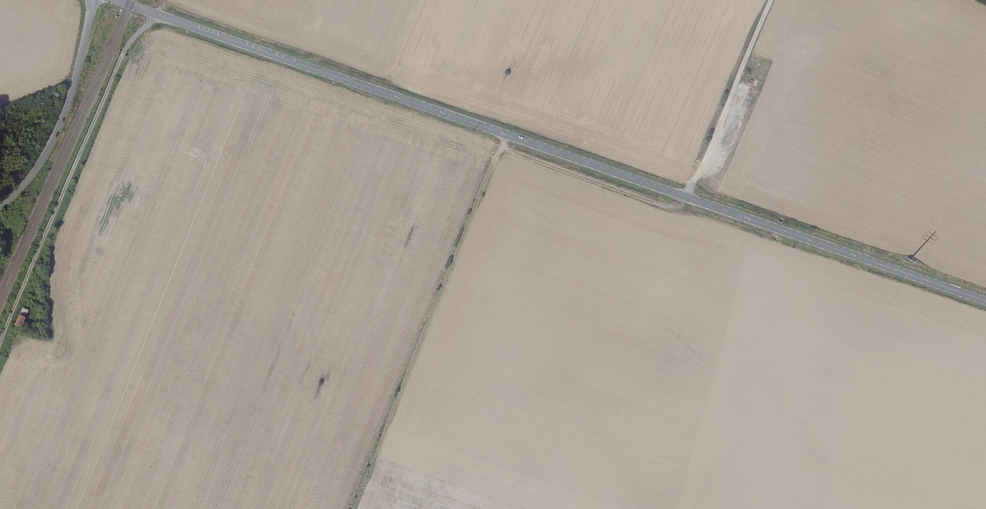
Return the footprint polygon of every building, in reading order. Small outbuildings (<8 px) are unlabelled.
[(23,326),(27,317),(20,315),(17,324),(23,326)]
